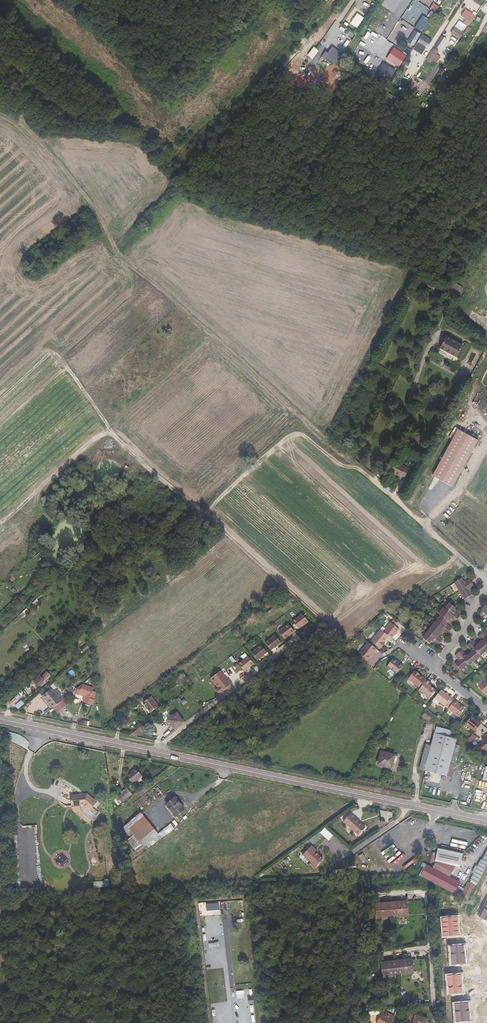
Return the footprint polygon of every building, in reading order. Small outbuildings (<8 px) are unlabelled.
[(466,9),(461,17),(465,20),(470,23),(475,15),(466,9)] [(364,18),(357,13),(349,23),(356,29),(364,18)] [(464,33),(455,26),(449,33),(459,40),(464,33)] [(448,41),(440,36),(434,46),(442,51),(448,41)] [(419,38),(417,42),(425,48),(427,44),(423,41),(419,38)] [(328,53),(338,60),(342,54),(332,47),(328,53)] [(440,51),(434,47),(427,57),(433,61),(440,51)] [(326,52),(324,55),(337,64),(339,61),(338,60),(328,53),(326,52)] [(412,61),(406,57),(403,63),(409,66),(412,61)] [(410,81),(415,72),(409,68),(404,78),(410,81)] [(449,289),(459,296),(464,288),(454,281),(449,289)] [(456,356),(462,344),(445,335),(439,348),(456,356)] [(432,474),(452,485),(477,439),(457,428),(432,474)] [(407,470),(394,463),(389,472),(398,478),(399,476),(402,478),(407,470)] [(469,559),(475,563),(483,550),(476,546),(469,559)] [(461,578),(454,583),(465,599),(472,595),(469,590),(474,587),(472,583),(470,579),(464,583),(461,578)] [(425,636),(423,639),(429,643),(432,641),(438,645),(440,642),(443,639),(438,636),(436,634),(439,632),(441,629),(443,630),(447,634),(449,631),(452,628),(446,623),(448,620),(447,619),(449,617),(451,618),(455,622),(458,619),(460,615),(454,611),(456,608),(450,603),(448,606),(447,605),(445,608),(444,608),(439,613),(442,615),(440,618),(439,618),(437,621),(432,626),(427,632),(425,635),(425,636)] [(311,621),(305,614),(295,621),(301,628),(311,621)] [(383,632),(392,639),(399,629),(391,623),(383,632)] [(297,631),(291,624),(282,632),(287,639),(297,631)] [(461,670),(468,664),(469,665),(472,663),(472,662),(475,660),(477,658),(478,658),(481,656),(486,651),(486,634),(485,631),(483,633),(482,634),(478,636),(482,641),(484,642),(481,645),(478,647),(477,645),(473,641),(470,643),(467,646),(472,652),(470,654),(467,656),(462,650),(459,653),(455,655),(460,660),(455,664),(461,670)] [(387,639),(378,633),(372,641),(381,649),(384,645),(383,644),(387,639)] [(274,650),(277,647),(284,642),(278,635),(268,642),(274,650)] [(366,663),(377,649),(368,642),(357,656),(366,663)] [(255,653),(260,660),(264,657),(266,656),(270,653),(264,645),(255,653)] [(257,664),(251,656),(241,664),(247,671),(257,664)] [(387,667),(396,674),(403,665),(394,658),(387,667)] [(420,688),(427,680),(415,670),(408,679),(420,688)] [(222,695),(235,684),(232,680),(231,681),(223,671),(214,679),(221,688),(218,690),(222,695)] [(42,679),(36,683),(40,688),(52,677),(50,674),(44,680),(42,679)] [(486,693),(486,679),(478,686),(485,694),(486,693)] [(179,680),(171,686),(174,690),(182,684),(179,680)] [(420,688),(419,689),(429,697),(435,690),(428,684),(430,682),(427,680),(420,688)] [(441,690),(435,698),(444,706),(447,703),(451,706),(455,700),(441,690)] [(60,711),(68,704),(58,692),(49,699),(60,711)] [(94,696),(83,692),(79,696),(77,701),(80,702),(81,700),(87,703),(85,709),(89,710),(90,707),(94,709),(97,701),(93,699),(94,696)] [(149,713),(159,708),(153,696),(143,702),(149,713)] [(451,706),(448,709),(458,716),(464,708),(455,700),(451,706)] [(150,717),(142,707),(134,714),(142,723),(150,717)] [(424,713),(422,716),(429,721),(431,717),(424,713)] [(180,714),(172,721),(180,730),(188,723),(180,714)] [(232,716),(226,721),(229,726),(236,721),(232,716)] [(465,724),(475,732),(481,723),(477,720),(476,721),(471,717),(465,724)] [(455,744),(458,734),(446,725),(438,721),(431,744),(426,742),(419,768),(446,776),(446,779),(450,780),(459,746),(455,744)] [(144,729),(137,734),(140,737),(147,732),(144,729)] [(467,741),(471,744),(477,737),(473,734),(467,741)] [(398,756),(381,752),(378,765),(395,769),(398,756)] [(136,768),(127,776),(133,783),(142,776),(136,768)] [(152,782),(138,792),(141,796),(154,785),(152,782)] [(120,804),(132,794),(128,789),(116,799),(120,804)] [(71,796),(72,806),(84,805),(90,810),(96,802),(87,794),(71,796)] [(176,798),(166,805),(175,817),(185,810),(176,798)] [(141,813),(122,828),(130,838),(127,840),(137,853),(146,846),(149,848),(161,839),(141,813)] [(359,822),(350,814),(343,821),(359,835),(365,828),(359,823),(359,822)] [(324,828),(320,833),(328,841),(332,836),(324,828)] [(315,852),(316,850),(311,846),(304,853),(303,852),(301,854),(311,862),(310,864),(315,868),(323,859),(316,853),(315,852)] [(421,876),(440,886),(461,897),(462,896),(468,900),(476,885),(477,884),(486,866),(486,850),(482,860),(481,860),(477,866),(476,866),(472,873),(474,873),(470,880),(471,881),(470,883),(469,882),(465,889),(458,886),(460,883),(450,877),(455,866),(459,867),(463,853),(438,848),(435,861),(436,862),(432,868),(427,865),(421,876)] [(392,916),(396,915),(408,914),(407,901),(391,902),(392,916)] [(479,917),(486,921),(486,901),(479,917)] [(388,916),(392,916),(391,902),(376,904),(377,917),(388,916)] [(442,918),(443,936),(459,935),(458,917),(442,918)] [(450,946),(452,965),(465,963),(464,945),(450,946)] [(396,961),(398,974),(402,973),(413,972),(412,959),(396,961)] [(383,976),(394,974),(398,974),(396,961),(381,963),(383,976)] [(461,975),(447,976),(449,994),(462,993),(461,975)] [(454,1003),(456,1022),(470,1020),(468,1002),(454,1003)] [(389,1014),(384,1012),(383,1015),(382,1014),(377,1022),(395,1022),(396,1021),(388,1017),(389,1014)]
